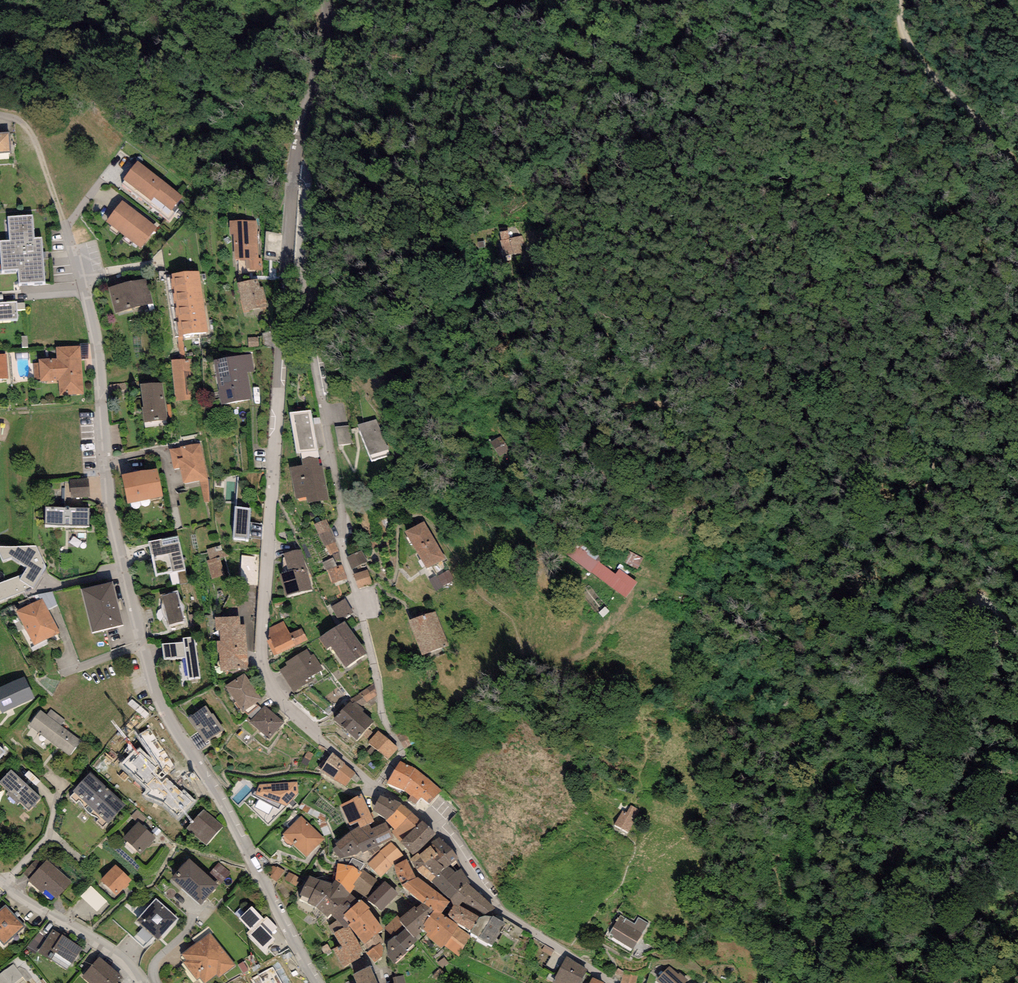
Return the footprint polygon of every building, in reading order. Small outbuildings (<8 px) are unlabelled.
[(11,153),(10,133),(0,133),(0,153),(11,153)] [(183,195),(137,160),(123,179),(152,201),(154,197),(171,210),(183,195)] [(156,227),(122,200),(105,221),(140,248),(156,227)] [(9,217),(10,240),(0,241),(0,244),(2,270),(18,269),(20,283),(46,281),(42,237),(34,237),(32,216),(9,217)] [(256,220),(230,221),(230,235),(234,234),(235,260),(244,259),(245,271),(262,271),(262,258),(258,259),(256,220)] [(524,222),(498,228),(504,257),(530,252),(524,222)] [(199,270),(171,273),(179,335),(208,331),(199,270)] [(109,287),(116,313),(153,303),(146,277),(109,287)] [(258,278),(238,282),(244,313),(267,308),(263,287),(260,287),(258,278)] [(0,303),(0,320),(18,319),(17,302),(0,303)] [(56,358),(39,359),(39,363),(33,364),(34,379),(40,378),(40,381),(59,379),(60,395),(84,394),(81,345),(56,347),(56,358)] [(0,354),(0,379),(9,379),(7,354),(0,354)] [(252,354),(214,360),(222,403),(252,398),(247,373),(255,372),(252,354)] [(191,358),(171,361),(176,400),(192,398),(189,372),(192,371),(191,358)] [(163,382),(140,385),(143,407),(141,408),(143,423),(168,420),(163,382)] [(312,410),(290,413),(296,453),(300,453),(317,450),(312,410)] [(388,449),(377,419),(358,426),(371,461),(388,454),(387,449),(388,449)] [(501,436),(491,443),(500,457),(510,450),(501,436)] [(180,447),(170,449),(174,468),(180,467),(184,484),(208,479),(201,442),(179,446),(180,447)] [(320,465),(317,450),(300,453),(303,465),(290,467),(296,499),(307,497),(308,502),(328,498),(322,465),(320,465)] [(158,468),(122,475),(128,504),(163,497),(158,468)] [(88,478),(70,480),(72,499),(90,497),(88,478)] [(46,507),(46,525),(89,526),(89,507),(46,507)] [(251,508),(236,507),(233,538),(248,539),(251,508)] [(326,519),(314,524),(318,535),(331,530),(326,519)] [(424,520),(406,531),(405,531),(416,551),(435,540),(424,520)] [(331,530),(318,535),(324,547),(325,546),(335,542),(336,541),(331,530)] [(638,581),(575,534),(563,550),(626,598),(638,581)] [(178,535),(148,542),(156,576),(186,569),(178,535)] [(446,560),(435,540),(416,551),(427,570),(446,560)] [(335,542),(325,546),(329,556),(340,551),(335,542)] [(226,543),(207,549),(210,558),(206,559),(212,579),(227,575),(222,558),(230,556),(226,543)] [(0,547),(0,553),(2,560),(11,557),(27,567),(22,575),(0,583),(0,602),(33,588),(46,567),(36,546),(0,547)] [(279,573),(286,597),(312,590),(301,549),(284,554),(289,570),(279,573)] [(362,550),(347,558),(352,569),(368,562),(362,550)] [(259,557),(242,555),(240,583),(257,585),(259,557)] [(333,585),(347,580),(341,564),(327,570),(333,585)] [(368,570),(354,574),(358,588),(372,585),(368,570)] [(113,581),(81,589),(92,632),(123,624),(113,581)] [(161,596),(169,625),(185,620),(177,591),(161,596)] [(42,598),(16,612),(33,646),(60,632),(42,598)] [(345,598),(331,606),(339,620),(353,612),(345,598)] [(436,611),(408,620),(421,656),(448,646),(436,611)] [(240,616),(215,618),(216,630),(220,630),(221,641),(217,641),(218,653),(220,653),(221,671),(248,669),(245,624),(240,625),(240,616)] [(345,621),(319,638),(326,649),(331,646),(346,668),(367,653),(345,621)] [(269,639),(267,640),(274,656),(307,640),(301,628),(291,634),(284,622),(269,628),(269,639)] [(184,642),(162,644),(163,659),(186,657),(188,680),(200,678),(195,636),(183,637),(184,642)] [(287,666),(280,670),(293,693),(314,680),(312,676),(323,670),(314,654),(311,656),(307,649),(285,662),(287,666)] [(262,700),(244,673),(226,686),(243,712),(262,700)] [(34,698),(25,676),(0,687),(0,713),(34,698)] [(374,684),(350,700),(354,704),(356,702),(360,706),(377,695),(374,684)] [(334,719),(345,729),(362,711),(363,710),(360,706),(356,702),(354,704),(350,700),(339,711),(340,713),(334,719)] [(265,705),(250,723),(269,739),(284,721),(265,705)] [(206,706),(188,718),(205,743),(208,740),(224,730),(213,714),(212,714),(206,706)] [(47,715),(40,710),(29,725),(69,756),(81,740),(61,725),(65,720),(51,709),(47,715)] [(362,711),(345,729),(357,740),(373,722),(362,711)] [(369,742),(389,758),(398,748),(378,731),(369,742)] [(405,732),(398,735),(405,749),(412,746),(405,732)] [(134,750),(120,765),(146,790),(142,794),(163,803),(177,819),(196,801),(185,789),(182,792),(167,778),(158,766),(139,748),(136,752),(134,750)] [(345,763),(332,753),(320,771),(333,779),(344,764),(345,763)] [(400,761),(387,784),(404,790),(410,796),(408,800),(415,804),(420,798),(430,804),(442,790),(415,768),(400,761)] [(355,774),(344,764),(333,779),(345,787),(355,774)] [(11,769),(0,781),(0,783),(9,791),(6,793),(18,805),(21,802),(29,811),(42,798),(11,769)] [(126,806),(90,773),(73,792),(75,793),(70,797),(76,802),(80,801),(86,809),(92,815),(96,816),(99,819),(96,822),(103,828),(126,806)] [(297,782),(259,785),(255,794),(286,805),(298,794),(297,782)] [(361,793),(340,805),(351,826),(357,823),(359,826),(360,829),(368,824),(374,822),(361,793)] [(393,800),(380,795),(373,810),(387,819),(402,803),(394,799),(393,800)] [(422,821),(402,803),(387,819),(385,820),(394,829),(392,831),(400,842),(422,821)] [(639,810),(630,805),(627,812),(622,810),(614,825),(628,832),(639,810)] [(223,826),(203,809),(187,828),(207,845),(223,826)] [(325,839),(300,816),(283,834),(307,857),(325,839)] [(156,838),(138,821),(123,837),(141,854),(156,838)] [(435,834),(422,821),(400,842),(413,855),(435,834)] [(362,853),(394,839),(385,822),(372,828),(368,824),(360,829),(359,826),(336,843),(337,845),(333,848),(341,858),(357,854),(361,851),(362,853)] [(431,843),(431,845),(449,867),(457,859),(451,848),(439,837),(431,843)] [(367,864),(381,878),(404,855),(391,842),(367,864)] [(449,867),(431,845),(419,856),(418,853),(410,860),(418,873),(431,883),(449,867)] [(219,886),(189,858),(171,877),(201,905),(219,886)] [(24,873),(29,878),(30,877),(42,864),(36,859),(24,873)] [(29,878),(27,881),(41,894),(45,889),(56,899),(71,882),(46,859),(42,864),(30,877),(29,878)] [(349,865),(338,864),(335,880),(350,894),(353,889),(355,886),(353,885),(362,872),(361,871),(360,870),(364,865),(352,859),(349,865)] [(407,859),(395,866),(396,874),(402,885),(416,878),(407,859)] [(132,880),(115,865),(100,881),(117,896),(123,889),(124,890),(129,885),(128,884),(132,880)] [(285,872),(277,866),(276,868),(272,865),(267,872),(271,875),(270,876),(278,882),(285,872)] [(450,899),(469,884),(470,883),(461,868),(456,872),(449,867),(431,883),(450,899)] [(362,869),(361,871),(362,872),(353,885),(355,886),(353,889),(368,899),(382,883),(362,869)] [(298,877),(289,871),(284,879),(296,886),(298,883),(296,881),(298,877)] [(316,907),(332,884),(310,875),(299,895),(310,898),(307,902),(316,907)] [(418,877),(416,878),(402,885),(408,892),(422,903),(436,891),(418,877)] [(331,914),(350,894),(335,880),(332,884),(316,907),(327,918),(331,914)] [(398,893),(385,881),(382,883),(368,899),(381,911),(398,893)] [(495,908),(469,884),(450,899),(453,905),(459,906),(479,916),(486,915),(495,908)] [(450,902),(436,891),(422,903),(434,911),(442,913),(450,902)] [(349,924),(351,923),(344,915),(359,901),(350,894),(331,914),(337,920),(328,926),(334,935),(348,926),(349,924)] [(178,918),(155,898),(136,920),(159,941),(178,918)] [(370,908),(361,900),(359,901),(344,915),(351,923),(349,924),(363,945),(378,934),(382,929),(369,909),(370,908)] [(400,919),(399,919),(405,928),(414,938),(415,937),(417,940),(421,936),(419,934),(424,929),(425,927),(422,925),(434,911),(422,903),(417,908),(415,906),(400,919)] [(6,905),(0,910),(0,942),(4,946),(25,927),(6,905)] [(453,905),(447,917),(457,924),(458,923),(471,930),(479,916),(459,906),(453,905)] [(252,906),(239,919),(250,930),(246,933),(263,950),(275,939),(270,934),(277,928),(266,916),(264,919),(252,906)] [(442,913),(434,911),(422,925),(425,927),(424,929),(428,934),(426,935),(442,948),(444,945),(457,928),(459,925),(457,924),(447,917),(442,913)] [(486,915),(479,916),(471,930),(470,932),(478,936),(477,937),(493,946),(506,924),(493,915),(492,917),(486,915)] [(399,919),(400,919),(398,916),(384,927),(393,937),(395,935),(396,936),(405,928),(399,919)] [(648,923),(638,918),(635,924),(621,916),(609,936),(633,950),(648,923)] [(348,926),(334,935),(340,946),(334,949),(344,967),(362,957),(360,953),(363,952),(348,926)] [(414,938),(405,928),(396,936),(395,935),(393,937),(387,942),(387,956),(394,964),(408,951),(406,950),(417,940),(415,937),(414,938)] [(471,936),(457,928),(444,945),(459,956),(471,936)] [(63,966),(74,950),(47,932),(32,954),(42,961),(47,954),(63,966)] [(210,932),(181,954),(186,961),(183,963),(197,981),(200,979),(203,982),(205,982),(216,974),(219,978),(236,965),(210,932)] [(384,942),(378,934),(363,945),(369,952),(367,954),(375,963),(382,958),(374,947),(379,943),(381,945),(384,942)] [(279,941),(270,949),(278,958),(287,950),(279,941)] [(381,945),(379,943),(374,947),(382,958),(384,948),(381,945)] [(312,953),(317,960),(323,956),(318,949),(312,953)] [(567,956),(552,982),(553,982),(580,982),(588,970),(567,956)] [(92,959),(75,982),(76,982),(114,982),(118,979),(92,959)] [(14,964),(0,975),(0,982),(17,982),(24,977),(14,964)] [(353,974),(357,982),(377,982),(370,966),(353,974)] [(689,980),(681,972),(679,974),(670,966),(656,980),(659,982),(686,982),(689,980)] [(618,969),(614,980),(618,982),(635,982),(637,975),(618,969)]
